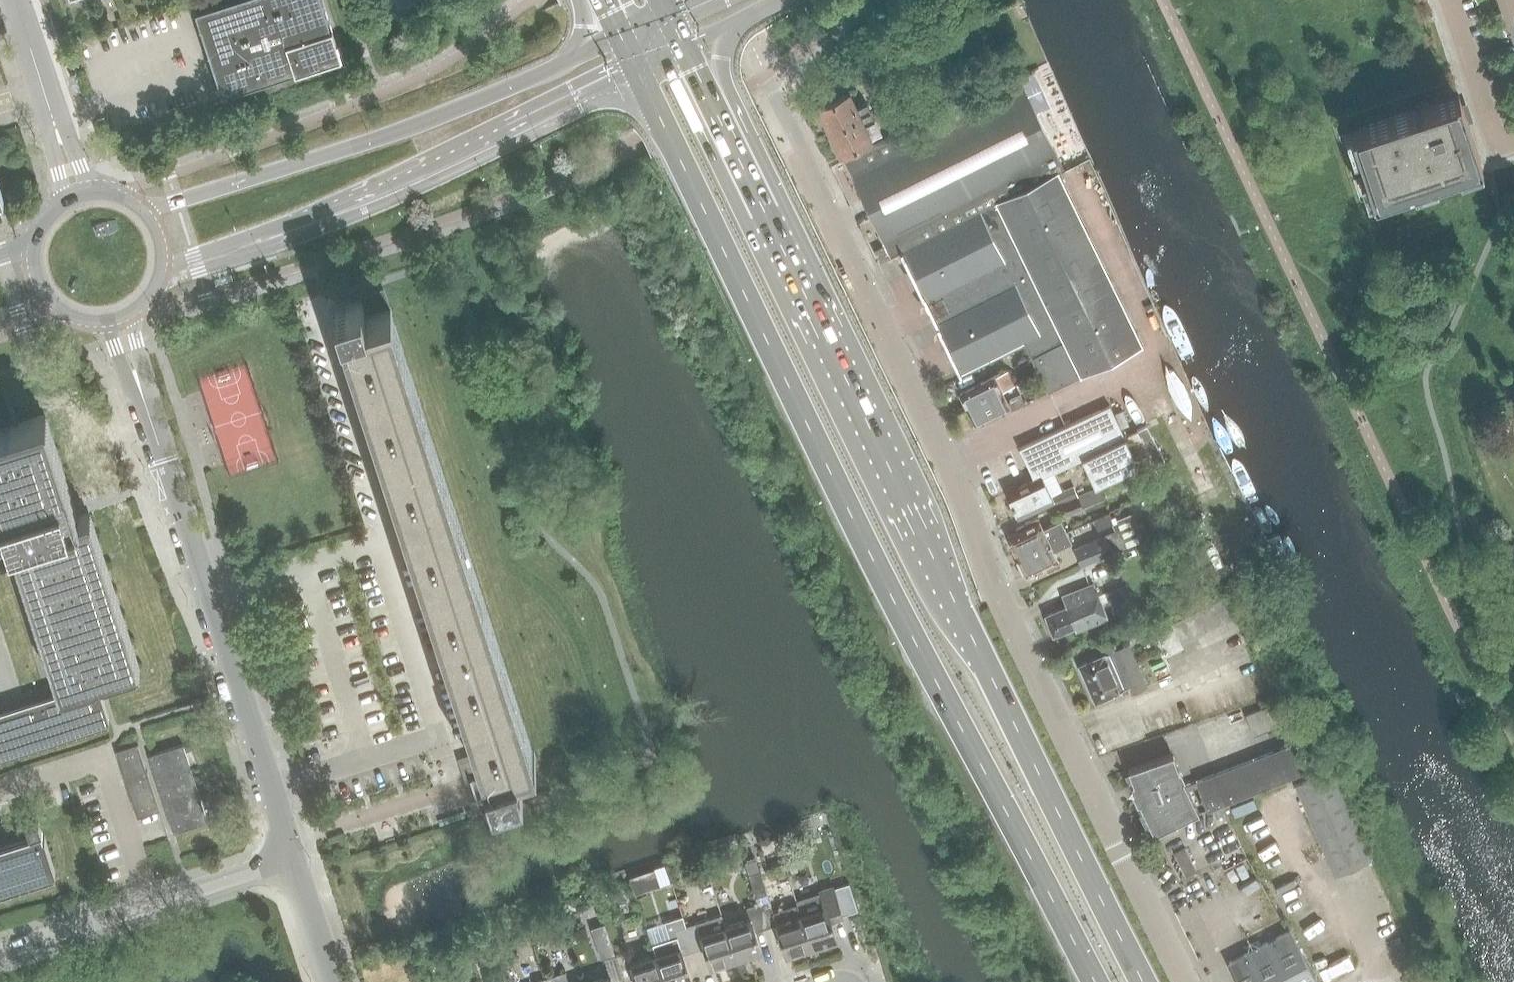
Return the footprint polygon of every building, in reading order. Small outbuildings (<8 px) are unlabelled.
[(196,9),(223,91),(275,74),(275,71),(337,51),(321,0),(224,0),(196,9)] [(900,251),(1057,174),(1063,171),(1018,76),(843,159),(890,256),(900,251)] [(818,107),(830,131),(870,111),(866,102),(855,108),(848,93),(818,107)] [(881,106),(892,101),(888,93),(878,99),(881,106)] [(1350,130),(1373,198),(1481,162),(1458,94),(1350,130)] [(892,101),(881,106),(885,114),(896,108),(892,101)] [(875,120),(870,111),(830,131),(841,154),(870,140),(863,125),(875,120)] [(1049,390),(1080,375),(1140,346),(1057,174),(900,251),(922,296),(936,325),(959,372),(1023,341),(1031,356),(1040,374),(1049,390)] [(522,780),(516,762),(535,756),(533,750),(531,751),(390,312),(392,312),(390,306),(388,306),(383,289),(334,305),(340,324),(345,322),(484,756),(466,762),(470,776),(477,800),(479,799),(478,797),(503,789),(502,786),(522,780)] [(1040,374),(1031,356),(1018,363),(1027,381),(1040,374)] [(959,392),(966,407),(1001,391),(1013,384),(1006,371),(998,375),(997,374),(959,392)] [(1032,390),(1036,397),(1047,392),(1043,385),(1032,390)] [(1001,391),(966,407),(974,423),(1008,406),(1009,409),(1022,402),(1018,394),(1006,400),(1001,391)] [(1017,516),(1053,499),(1042,476),(1081,457),(1094,484),(1137,464),(1109,404),(1019,447),(1034,479),(1006,492),(1017,516)] [(95,680),(96,680),(96,679),(103,677),(137,667),(87,513),(76,516),(43,415),(0,429),(0,515),(2,514),(9,538),(1,540),(2,543),(14,539),(62,690),(85,683),(95,680)] [(1163,459),(1146,425),(1127,434),(1142,465),(1152,460),(1154,464),(1163,459)] [(1070,486),(1051,495),(1053,499),(1056,505),(1075,496),(1070,486)] [(1077,495),(1075,496),(1055,505),(1060,517),(1083,506),(1077,495)] [(1113,523),(1108,513),(1093,520),(1097,530),(1112,524),(1113,523)] [(1008,536),(1016,554),(1047,539),(1048,541),(1066,532),(1060,519),(1042,528),(1037,517),(1016,527),(1018,531),(1008,536)] [(1081,565),(1124,547),(1116,529),(1074,547),(1081,565)] [(1070,542),(1066,532),(1048,541),(1047,539),(1016,554),(1027,576),(1046,567),(1048,570),(1059,564),(1053,550),(1070,542)] [(1065,607),(1045,616),(1053,636),(1074,627),(1075,630),(1106,617),(1100,603),(1106,600),(1112,615),(1133,607),(1124,584),(1097,595),(1093,584),(1061,597),(1065,607)] [(280,603),(282,603),(291,600),(288,592),(277,595),(280,603)] [(1180,627),(1160,638),(1169,656),(1190,645),(1180,627)] [(1144,686),(1131,656),(1126,643),(1115,648),(1113,643),(1102,648),(1104,655),(1080,665),(1095,701),(1127,687),(1129,692),(1144,686)] [(95,680),(85,683),(87,689),(0,717),(0,754),(109,719),(98,686),(97,686),(95,680)] [(1290,721),(1282,700),(1245,714),(1253,736),(1290,721)] [(1197,812),(1198,811),(1188,790),(1197,786),(1206,810),(1313,772),(1302,741),(1280,750),(1280,751),(1215,775),(1214,773),(1213,774),(1214,775),(1185,785),(1178,771),(1172,753),(1171,753),(1171,754),(1129,768),(1127,768),(1134,786),(1135,786),(1139,797),(1137,798),(1153,833),(1154,832),(1197,812)] [(160,809),(138,744),(116,751),(138,817),(160,809)] [(207,821),(182,744),(149,755),(173,832),(207,821)] [(1371,859),(1332,768),(1295,784),(1335,875),(1371,859)] [(55,870),(44,837),(43,837),(38,820),(26,824),(29,835),(31,834),(33,840),(0,851),(0,888),(55,870)] [(767,844),(771,838),(768,831),(761,830),(756,837),(759,843),(767,844)] [(1185,848),(1175,853),(1185,874),(1196,869),(1185,848)] [(756,897),(767,893),(760,871),(749,874),(756,897)] [(643,873),(629,877),(634,894),(649,890),(643,873)] [(811,947),(836,939),(830,919),(842,915),(833,886),(820,890),(826,907),(801,915),(811,947)] [(773,910),(770,900),(758,903),(765,927),(776,924),(786,955),(811,947),(801,915),(797,903),(773,910)] [(765,927),(758,903),(747,907),(751,918),(726,926),(736,958),(761,950),(754,931),(765,927)] [(693,950),(704,946),(711,966),(736,958),(726,926),(701,934),(698,922),(686,926),(693,950)] [(608,934),(604,924),(592,928),(595,938),(608,934)] [(686,926),(675,929),(681,947),(656,955),(664,981),(682,981),(691,979),(682,953),(693,950),(686,926)] [(1237,981),(1316,981),(1288,930),(1227,963),(1237,981)] [(656,955),(631,963),(627,951),(616,955),(623,979),(634,975),(636,981),(664,981),(656,955)] [(623,979),(616,955),(604,959),(610,976),(592,981),(614,981),(623,979)] [(565,972),(555,975),(544,979),(545,981),(568,981),(565,972)]
